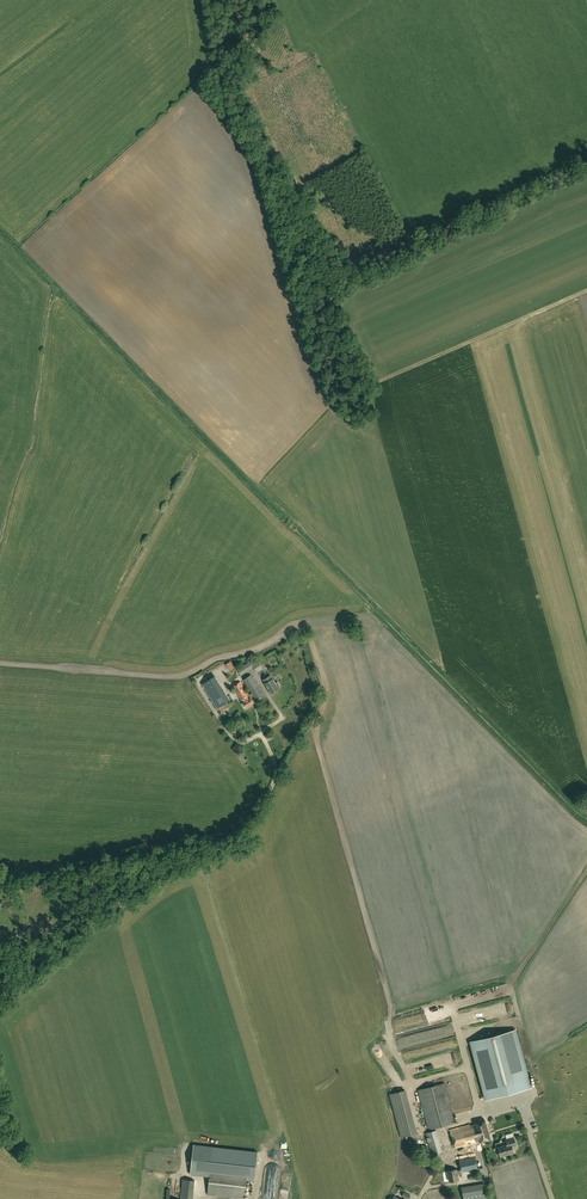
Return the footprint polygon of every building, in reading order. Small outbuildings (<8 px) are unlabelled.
[(257,673),(263,669),(257,660),(251,664),(257,673)] [(227,664),(231,671),(237,668),(233,661),(227,664)] [(249,663),(237,670),(241,676),(252,669),(249,663)] [(252,693),(251,694),(252,696),(253,695),(257,701),(264,696),(251,675),(244,680),(252,693)] [(270,675),(263,680),(265,683),(271,693),(275,691),(276,691),(278,690),(278,689),(279,688),(278,687),(280,686),(277,682),(276,683),(273,679),(272,679),(270,675)] [(202,685),(218,709),(229,701),(219,685),(220,685),(215,677),(202,685)] [(252,696),(251,694),(249,695),(241,682),(232,687),(246,709),(254,703),(250,697),(252,696)] [(221,707),(223,712),(230,709),(227,704),(221,707)] [(419,1013),(422,1025),(447,1018),(444,1006),(419,1013)] [(471,1042),(486,1099),(531,1087),(516,1030),(471,1042)] [(375,1049),(379,1055),(385,1052),(381,1045),(375,1049)] [(455,1123),(445,1083),(418,1090),(429,1130),(455,1123)] [(404,1090),(389,1094),(401,1137),(416,1133),(404,1090)] [(475,1124),(450,1131),(455,1149),(480,1141),(481,1143),(490,1140),(484,1120),(475,1122),(475,1124)] [(436,1130),(432,1131),(425,1133),(427,1138),(428,1142),(429,1142),(430,1146),(428,1146),(422,1145),(417,1150),(419,1156),(426,1157),(430,1152),(431,1152),(431,1153),(433,1152),(433,1155),(442,1152),(436,1130)] [(512,1147),(516,1146),(514,1138),(505,1141),(505,1143),(504,1143),(504,1146),(497,1148),(500,1158),(514,1153),(512,1147)] [(255,1181),(259,1152),(193,1145),(190,1174),(209,1177),(207,1195),(245,1198),(248,1180),(255,1181)] [(462,1172),(478,1169),(479,1174),(484,1173),(483,1167),(477,1168),(475,1156),(459,1160),(461,1170),(457,1171),(456,1169),(447,1171),(449,1182),(458,1180),(458,1177),(462,1176),(462,1172)] [(464,1198),(483,1198),(486,1198),(484,1184),(462,1188),(464,1198)]
